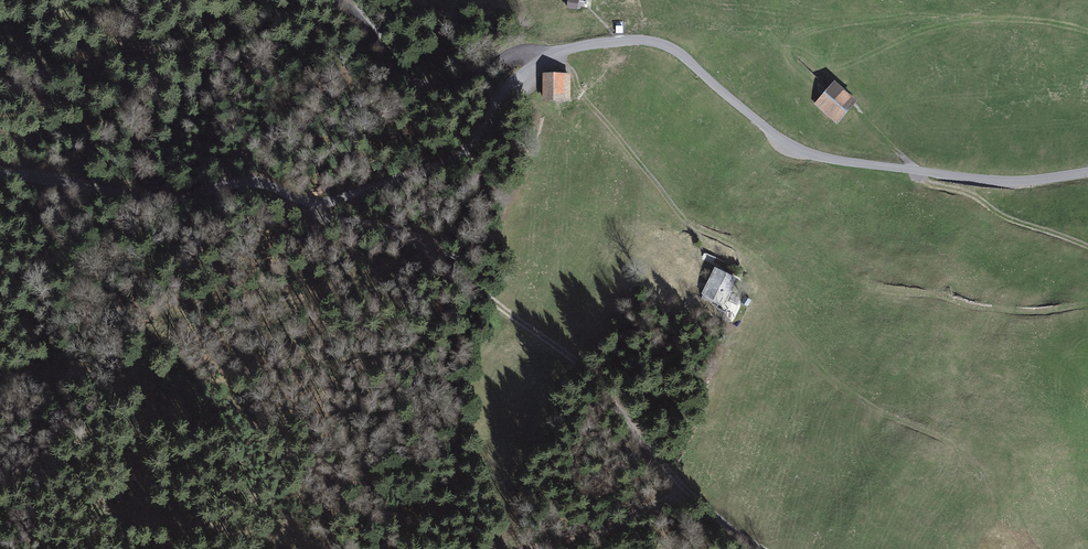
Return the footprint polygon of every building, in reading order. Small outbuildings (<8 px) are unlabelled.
[(570,74),(542,74),(543,102),(570,102),(570,74)] [(834,82),(815,104),(837,125),(857,102),(834,82)] [(715,268),(701,294),(725,307),(739,280),(715,268)]
